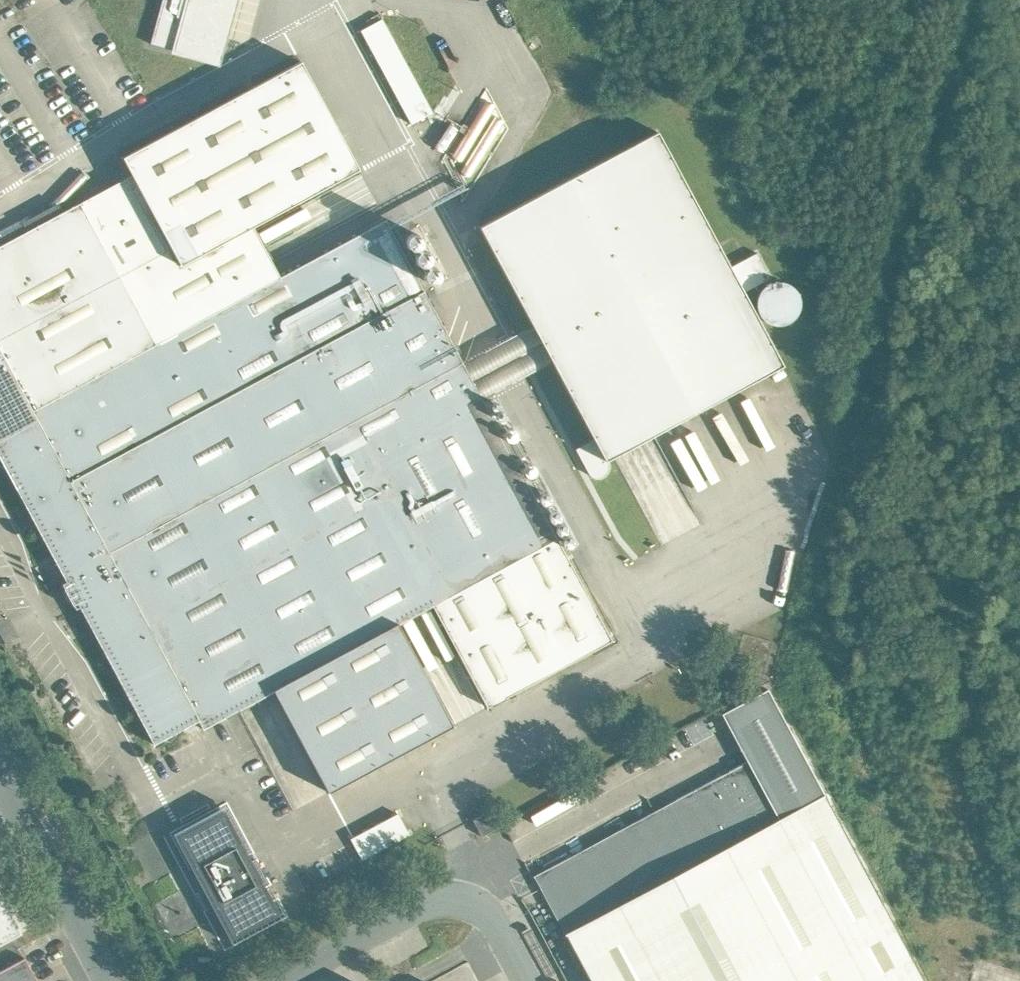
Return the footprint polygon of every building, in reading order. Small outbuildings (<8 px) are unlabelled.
[(150,42),(176,49),(217,60),(234,0),(161,0),(150,42)] [(252,226),(357,168),(300,61),(122,156),(132,174),(180,265),(252,226)] [(657,132),(568,180),(694,411),(782,363),(743,291),(770,277),(757,252),(730,267),(657,132)] [(279,277),(252,226),(180,265),(132,174),(0,245),(0,351),(31,410),(279,277)] [(694,411),(568,180),(479,228),(594,439),(576,449),(589,474),(593,476),(595,477),(597,477),(600,477),(603,476),(605,475),(606,473),(607,471),(608,469),(609,466),(608,464),(607,462),(606,459),(694,411)] [(557,538),(385,220),(279,277),(31,410),(37,420),(198,720),(203,728),(274,690),(398,623),(432,605),(557,538)] [(774,324),(779,324),(783,324),(788,322),(793,319),(796,315),(798,311),(799,306),(800,302),(799,298),(798,294),(796,289),(792,286),(788,283),(783,281),(778,280),(773,281),(769,282),(765,284),(762,287),(759,291),(757,295),(756,300),(756,305),(757,310),(760,315),(763,318),(766,321),(770,323),(774,324)] [(31,410),(0,351),(0,440),(37,420),(31,410)] [(37,420),(0,440),(0,458),(153,744),(198,720),(37,420)] [(611,640),(557,538),(432,605),(487,706),(611,640)] [(452,725),(398,623),(274,690),(328,792),(452,725)] [(767,688),(721,713),(747,761),(777,819),(824,794),(767,688)] [(564,933),(777,819),(747,761),(533,875),(564,933)] [(824,794),(777,819),(564,933),(590,980),(924,980),(824,794)] [(262,881),(224,811),(179,835),(234,937),(280,913),(262,881)] [(472,819),(481,835),(493,829),(483,813),(472,819)] [(21,933),(0,893),(0,944),(21,933)] [(7,967),(0,970),(0,980),(37,980),(25,957),(7,967)]
